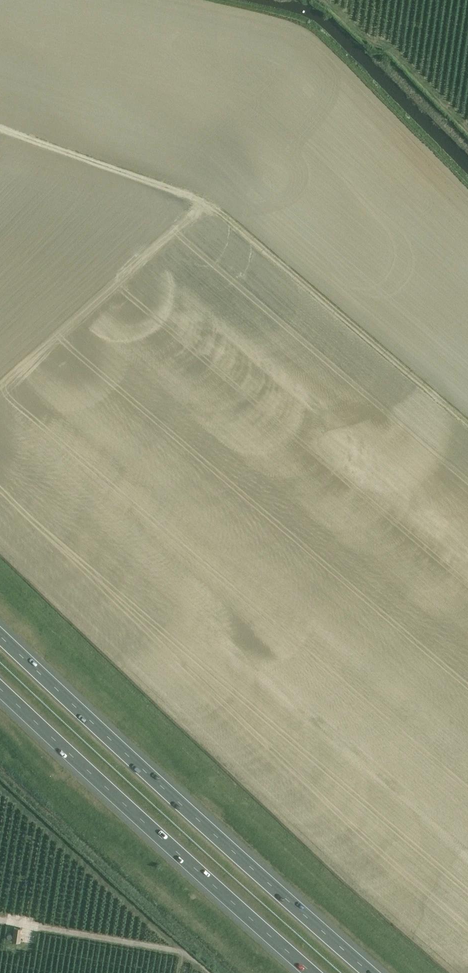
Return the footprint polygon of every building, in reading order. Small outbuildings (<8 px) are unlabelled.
[(11,635),(8,639),(14,644),(17,640),(11,635)] [(277,881),(274,885),(281,890),(284,886),(277,881)] [(14,927),(12,940),(20,941),(22,928),(14,927)]
